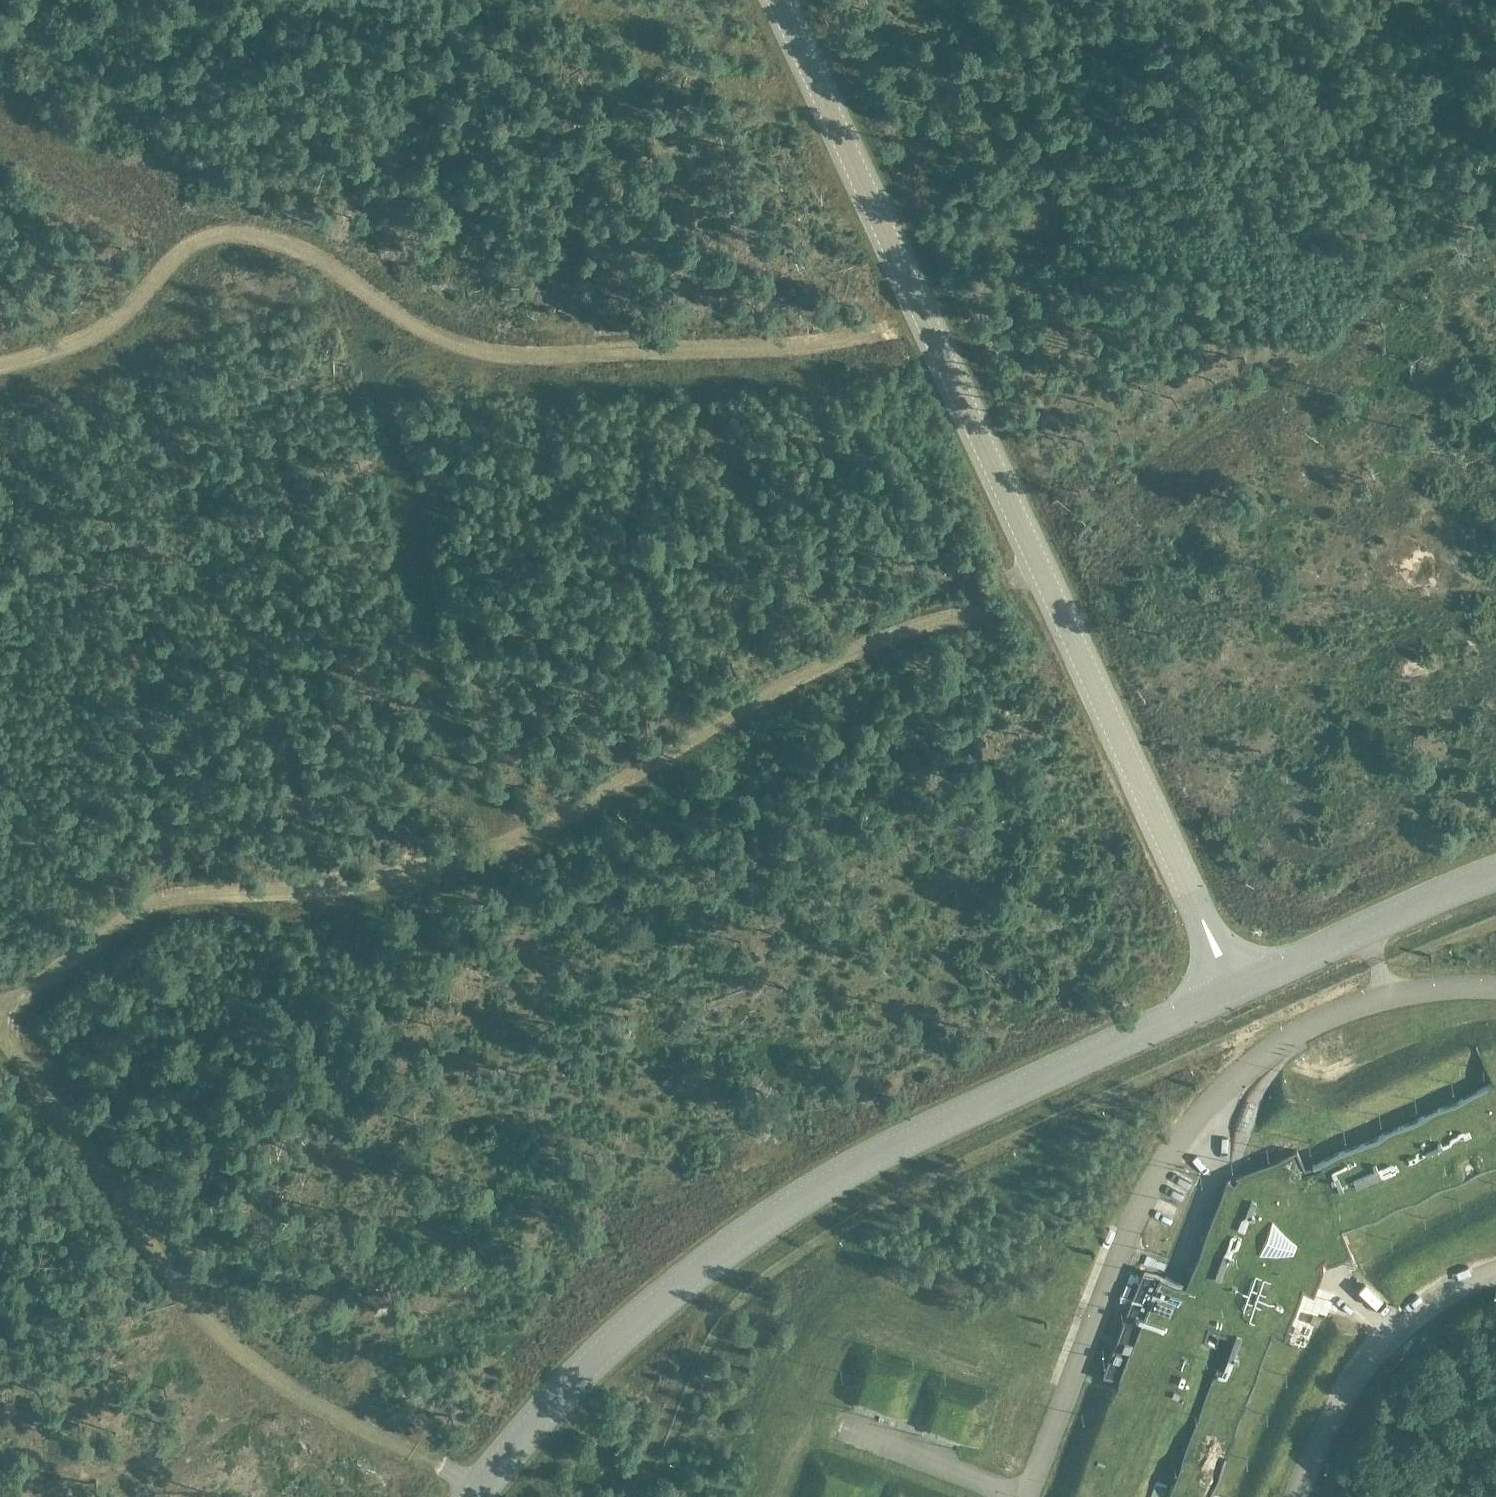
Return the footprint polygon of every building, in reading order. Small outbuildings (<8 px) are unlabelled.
[(1167,1413),(1180,1416),(1202,1348),(1205,1342),(1209,1332),(1228,1339),(1172,1484),(1205,1496),(1212,1496),(1273,1337),(1284,1341),(1303,1291),(1313,1295),(1323,1269),(1318,1267),(1324,1261),(1326,1266),(1352,1255),(1342,1234),(1495,1165),(1495,1085),(1306,1170),(1297,1151),(1235,1179),(1238,1182),(1234,1187),(1227,1180),(1186,1288),(1183,1287),(1184,1284),(1144,1269),(1103,1378),(1120,1385),(1077,1496),(1135,1496),(1167,1413)]
